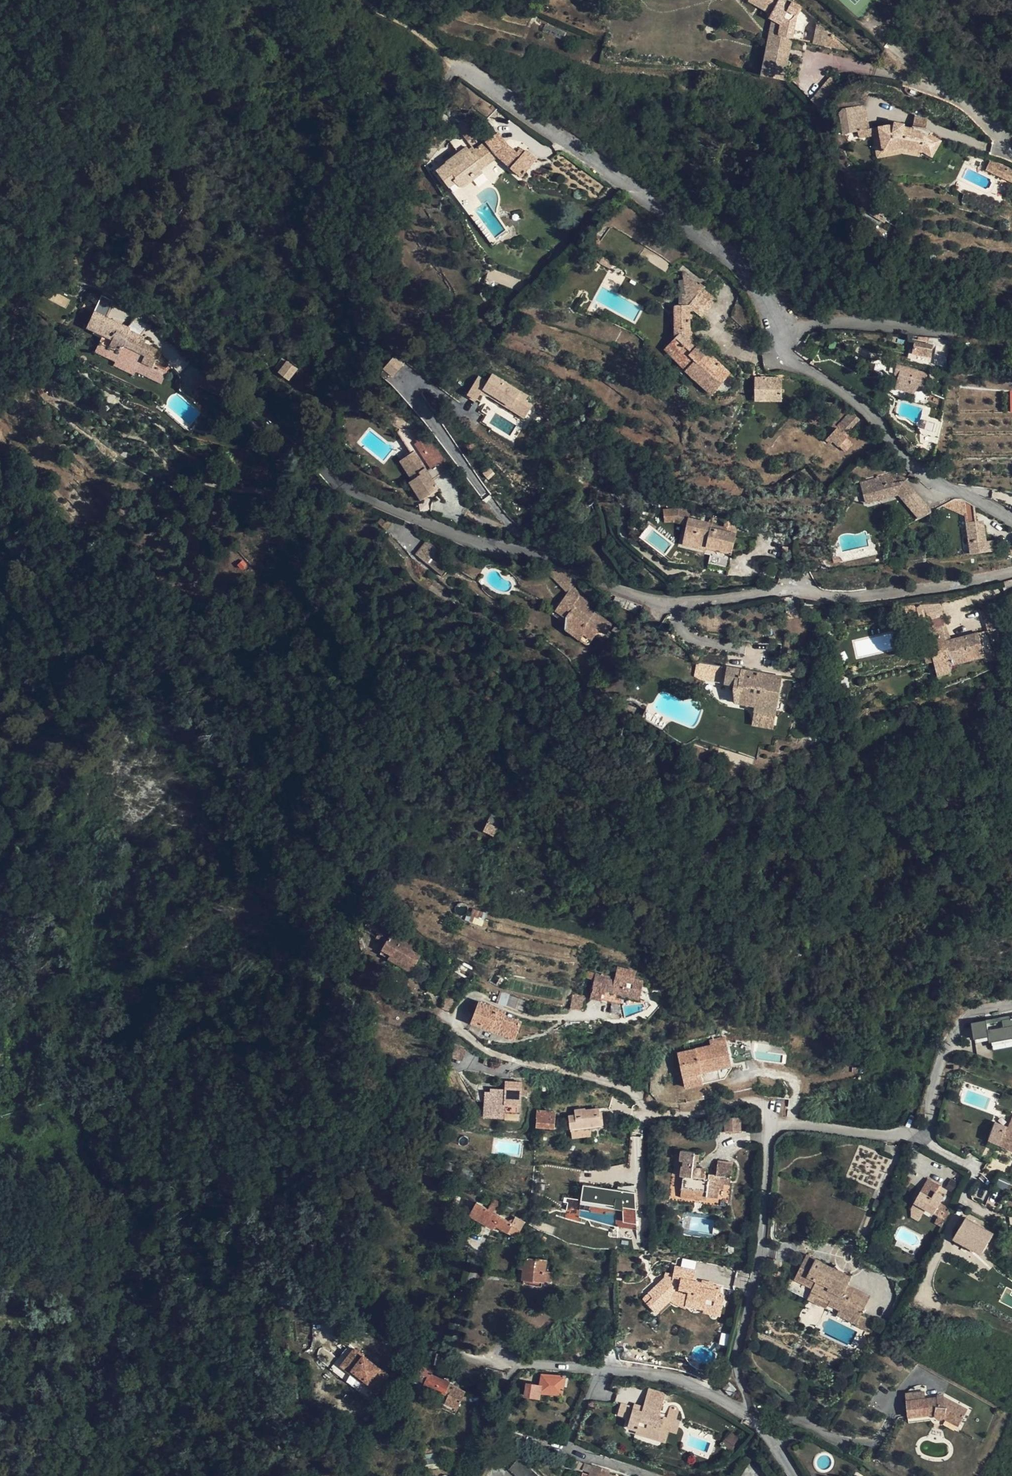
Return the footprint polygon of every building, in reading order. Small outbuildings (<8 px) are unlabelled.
[(726,7),(737,9),(751,11),(752,0),(727,0),(726,7)] [(785,0),(775,0),(771,14),(787,15),(793,8),(785,0)] [(737,21),(715,10),(714,22),(735,26),(737,21)] [(563,39),(566,33),(545,25),(542,31),(563,39)] [(715,66),(714,77),(732,80),(733,68),(715,66)] [(744,75),(733,68),(732,80),(742,82),(744,75)] [(770,104),(779,105),(777,94),(771,94),(770,104)] [(857,132),(859,139),(871,136),(864,104),(837,110),(843,135),(857,132)] [(759,122),(764,116),(757,109),(752,115),(759,122)] [(871,134),(876,158),(902,154),(910,155),(916,154),(936,157),(939,135),(924,133),(927,118),(914,116),(912,125),(896,123),(872,127),(871,134)] [(486,141),(496,154),(522,176),(537,159),(525,150),(524,151),(521,155),(516,152),(507,143),(498,132),(486,141)] [(496,154),(486,141),(475,148),(476,150),(474,151),(479,160),(476,162),(479,167),(496,154)] [(482,171),(479,167),(476,162),(479,160),(474,151),(472,153),(467,147),(447,161),(448,163),(437,171),(449,186),(457,180),(463,186),(482,171)] [(985,171),(1011,181),(1011,169),(989,160),(985,171)] [(487,226),(474,209),(469,213),(482,230),(487,226)] [(493,245),(509,234),(507,231),(497,239),(487,226),(482,230),(493,245)] [(702,290),(691,303),(689,305),(696,311),(710,297),(702,290)] [(94,292),(84,305),(94,310),(87,327),(94,330),(93,333),(100,337),(94,351),(115,361),(135,371),(137,371),(141,362),(152,367),(153,365),(160,350),(145,342),(139,336),(141,333),(131,324),(129,326),(106,315),(112,300),(94,292)] [(722,381),(730,373),(708,352),(706,354),(690,339),(689,305),(684,306),(675,306),(675,312),(675,337),(665,348),(686,370),(711,393),(722,381)] [(149,325),(138,316),(131,324),(141,333),(149,325)] [(909,360),(930,365),(934,344),(914,340),(909,360)] [(393,373),(402,363),(394,355),(384,366),(393,373)] [(133,374),(135,371),(115,361),(113,365),(133,374)] [(286,361),(279,371),(290,378),(297,368),(286,361)] [(166,371),(153,365),(152,367),(141,362),(137,371),(161,383),(166,371)] [(875,381),(891,387),(895,376),(889,374),(891,366),(883,363),(875,381)] [(895,376),(891,387),(910,394),(912,388),(919,390),(922,377),(891,366),(889,374),(895,376)] [(487,380),(478,375),(466,396),(478,403),(483,395),(525,418),(536,398),(491,374),(487,380)] [(782,375),(755,375),(755,398),(782,398),(782,375)] [(830,443),(833,440),(844,451),(852,443),(845,435),(861,420),(851,411),(824,437),(830,443)] [(423,445),(413,430),(397,430),(412,452),(423,445)] [(435,464),(423,445),(412,452),(400,460),(413,479),(410,481),(422,499),(439,488),(433,481),(427,470),(435,464)] [(435,464),(442,475),(446,472),(439,462),(435,464)] [(442,475),(435,464),(427,470),(433,481),(442,475)] [(490,478),(493,473),(489,468),(484,474),(490,478)] [(862,488),(893,482),(891,474),(860,482),(862,488)] [(893,482),(862,488),(866,503),(899,494),(904,500),(915,492),(905,480),(893,482)] [(919,518),(931,511),(915,492),(904,500),(919,518)] [(965,501),(959,498),(955,498),(942,505),(967,516),(965,501)] [(973,506),(965,501),(967,516),(971,553),(996,550),(994,540),(986,540),(984,527),(975,521),(973,506)] [(673,527),(674,517),(657,524),(661,534),(673,529),(673,527)] [(673,527),(673,529),(684,530),(689,530),(689,522),(685,522),(685,518),(674,517),(673,527)] [(732,552),(735,531),(722,529),(721,532),(716,531),(715,528),(709,525),(689,522),(689,530),(684,530),(682,549),(707,552),(707,550),(716,550),(716,553),(726,554),(727,551),(732,552)] [(723,522),(722,529),(735,531),(736,523),(723,522)] [(427,562),(437,549),(426,541),(417,553),(427,562)] [(842,551),(840,542),(830,544),(833,563),(870,555),(868,546),(842,551)] [(732,555),(726,554),(724,568),(730,569),(732,555)] [(567,579),(572,580),(571,579),(571,574),(571,571),(551,564),(548,568),(548,571),(548,573),(567,579)] [(567,579),(548,573),(568,593),(570,591),(574,585),(572,580),(567,579)] [(568,593),(556,610),(565,616),(565,623),(565,628),(586,642),(587,643),(589,642),(592,640),(599,630),(605,634),(612,624),(588,607),(588,604),(570,591),(568,593)] [(786,611),(802,609),(801,599),(793,595),(784,597),(786,611)] [(921,623),(943,617),(939,604),(918,605),(921,614),(919,615),(921,623)] [(995,604),(981,607),(987,631),(997,629),(995,604)] [(891,619),(921,623),(919,615),(921,614),(918,605),(897,607),(891,619)] [(802,609),(786,611),(788,619),(803,616),(802,609)] [(554,615),(565,623),(565,616),(556,610),(554,615)] [(943,617),(921,623),(923,630),(925,630),(928,642),(933,660),(937,675),(950,672),(952,664),(983,655),(983,653),(978,633),(946,641),(941,624),(945,624),(943,617)] [(617,634),(621,627),(621,624),(618,622),(612,630),(617,634)] [(926,662),(933,660),(928,642),(921,643),(926,662)] [(770,657),(782,656),(781,645),(767,644),(765,657),(770,657)] [(995,651),(983,653),(983,655),(984,658),(996,660),(995,651)] [(698,662),(698,663),(695,677),(702,680),(723,683),(726,667),(714,665),(698,662)] [(726,667),(723,683),(732,685),(734,702),(755,706),(752,724),(773,728),(782,677),(726,667)] [(501,818),(491,814),(484,830),(493,834),(497,826),(501,818)] [(370,928),(377,920),(371,916),(366,925),(370,928)] [(377,920),(370,928),(378,932),(376,938),(386,943),(381,953),(411,970),(420,954),(412,950),(407,947),(409,941),(384,927),(385,925),(377,920)] [(415,944),(409,941),(407,947),(412,950),(415,944)] [(594,980),(592,988),(603,990),(623,994),(622,996),(639,1000),(643,981),(634,979),(636,971),(617,967),(615,978),(595,973),(594,980)] [(584,977),(594,980),(595,973),(587,971),(584,977)] [(501,978),(493,974),(489,981),(497,986),(501,978)] [(601,1000),(603,990),(592,988),(590,997),(601,1000)] [(530,1013),(533,1003),(509,995),(506,1004),(530,1013)] [(456,1002),(446,997),(442,1006),(452,1011),(456,1002)] [(474,1015),(479,1002),(474,1000),(463,1011),(474,1015)] [(479,1002),(474,1015),(471,1022),(491,1030),(515,1038),(521,1021),(504,1015),(505,1011),(479,1002)] [(971,1023),(974,1037),(988,1035),(989,1043),(1011,1039),(1011,1016),(1011,1018),(1002,1020),(1003,1027),(988,1030),(986,1021),(971,1023)] [(514,1044),(515,1038),(491,1030),(490,1035),(514,1044)] [(709,1045),(677,1051),(684,1089),(703,1086),(700,1074),(731,1068),(725,1036),(708,1039),(709,1045)] [(462,1060),(465,1050),(454,1046),(450,1055),(462,1060)] [(492,1066),(494,1058),(486,1056),(484,1064),(492,1066)] [(495,1091),(491,1091),(486,1090),(485,1111),(505,1112),(516,1113),(517,1099),(522,1099),(523,1081),(505,1079),(504,1088),(495,1087),(495,1091)] [(569,1115),(571,1131),(590,1128),(603,1126),(601,1111),(600,1111),(596,1111),(596,1108),(586,1109),(586,1108),(575,1109),(576,1114),(569,1115)] [(551,1113),(551,1111),(538,1110),(536,1126),(554,1127),(554,1113),(551,1113)] [(723,1119),(725,1132),(741,1130),(740,1118),(723,1119)] [(1008,1127),(998,1144),(1011,1150),(1011,1118),(1008,1127)] [(993,1142),(1001,1124),(995,1122),(988,1139),(993,1142)] [(1008,1127),(1001,1124),(993,1142),(998,1144),(1008,1127)] [(591,1135),(590,1128),(571,1131),(572,1137),(591,1135)] [(707,1189),(706,1196),(718,1198),(719,1188),(723,1188),(724,1184),(731,1184),(733,1162),(718,1160),(716,1175),(705,1174),(705,1168),(695,1167),(696,1160),(698,1160),(699,1154),(694,1153),(695,1151),(680,1149),(679,1161),(684,1161),(683,1166),(681,1165),(680,1176),(683,1176),(681,1187),(707,1189)] [(928,1178),(921,1191),(932,1197),(936,1191),(939,1185),(928,1178)] [(633,1228),(637,1192),(582,1186),(580,1206),(620,1210),(618,1227),(633,1228)] [(705,1200),(706,1196),(707,1189),(681,1187),(680,1197),(705,1200)] [(944,1196),(936,1191),(932,1197),(921,1191),(915,1202),(926,1208),(939,1216),(936,1223),(942,1226),(946,1220),(951,1209),(940,1203),(944,1196)] [(487,1208),(496,1213),(501,1203),(493,1198),(487,1208)] [(496,1213),(487,1208),(476,1202),(475,1204),(468,1200),(468,1201),(465,1205),(471,1209),(468,1215),(493,1229),(495,1226),(516,1237),(521,1228),(524,1222),(515,1217),(512,1222),(496,1213)] [(923,1214),(926,1208),(915,1202),(912,1208),(923,1214)] [(957,1226),(960,1228),(973,1235),(972,1238),(979,1242),(987,1229),(963,1215),(957,1226)] [(973,1235),(960,1228),(954,1238),(965,1244),(964,1247),(981,1257),(987,1246),(979,1242),(972,1238),(973,1235)] [(987,1229),(979,1242),(987,1246),(994,1233),(987,1229)] [(550,1282),(552,1272),(544,1271),(545,1260),(521,1256),(518,1277),(542,1281),(550,1282)] [(852,1279),(846,1275),(844,1279),(836,1275),(838,1272),(806,1256),(795,1280),(812,1289),(811,1291),(830,1300),(828,1305),(840,1311),(844,1303),(863,1312),(870,1298),(848,1286),(852,1279)] [(712,1311),(717,1289),(713,1288),(701,1285),(702,1282),(694,1280),(696,1270),(675,1266),(673,1276),(669,1275),(666,1278),(667,1280),(654,1291),(659,1296),(653,1302),(661,1310),(675,1297),(676,1291),(679,1289),(688,1291),(687,1294),(686,1299),(685,1305),(704,1309),(712,1311)] [(541,1286),(542,1281),(518,1277),(522,1283),(541,1286)] [(702,1280),(702,1282),(701,1285),(713,1288),(714,1282),(702,1280)] [(276,1291),(278,1301),(285,1300),(283,1289),(276,1291)] [(720,1316),(724,1295),(720,1294),(721,1290),(717,1289),(712,1311),(712,1314),(720,1316)] [(687,1294),(676,1291),(675,1297),(686,1299),(687,1294)] [(862,1313),(863,1312),(844,1303),(840,1311),(838,1316),(856,1325),(857,1324),(862,1313)] [(867,1333),(871,1327),(875,1320),(862,1313),(857,1324),(867,1333)] [(880,1322),(875,1320),(871,1327),(875,1330),(880,1322)] [(581,1352),(582,1339),(574,1338),(573,1352),(581,1352)] [(392,1375),(353,1345),(337,1365),(376,1395),(392,1375)] [(447,1395),(452,1385),(450,1384),(451,1382),(439,1376),(440,1372),(423,1363),(415,1379),(447,1395)] [(541,1379),(541,1385),(540,1392),(561,1394),(565,1376),(541,1374),(541,1379)] [(722,1388),(730,1396),(740,1387),(732,1379),(722,1388)] [(540,1392),(541,1385),(537,1384),(527,1383),(525,1395),(539,1397),(540,1395),(540,1392)] [(452,1385),(447,1395),(442,1406),(455,1412),(465,1391),(452,1385)] [(646,1397),(644,1406),(642,1411),(632,1409),(633,1407),(621,1403),(618,1414),(630,1418),(627,1426),(636,1429),(636,1432),(658,1439),(665,1416),(659,1415),(663,1402),(646,1397)] [(938,1399),(938,1397),(907,1401),(908,1415),(909,1422),(933,1420),(944,1418),(945,1418),(959,1425),(968,1409),(945,1397),(945,1398),(938,1399)] [(670,1407),(667,1417),(676,1419),(679,1410),(679,1409),(677,1407),(676,1406),(674,1406),(672,1405),(670,1407)] [(658,1439),(665,1441),(669,1430),(677,1433),(680,1421),(676,1419),(667,1417),(665,1416),(658,1439)] [(427,1469),(440,1466),(439,1455),(433,1455),(433,1454),(425,1455),(427,1469)] [(517,1459),(508,1470),(515,1475),(537,1475),(517,1459)] [(589,1472),(591,1465),(585,1463),(583,1470),(589,1472)]
